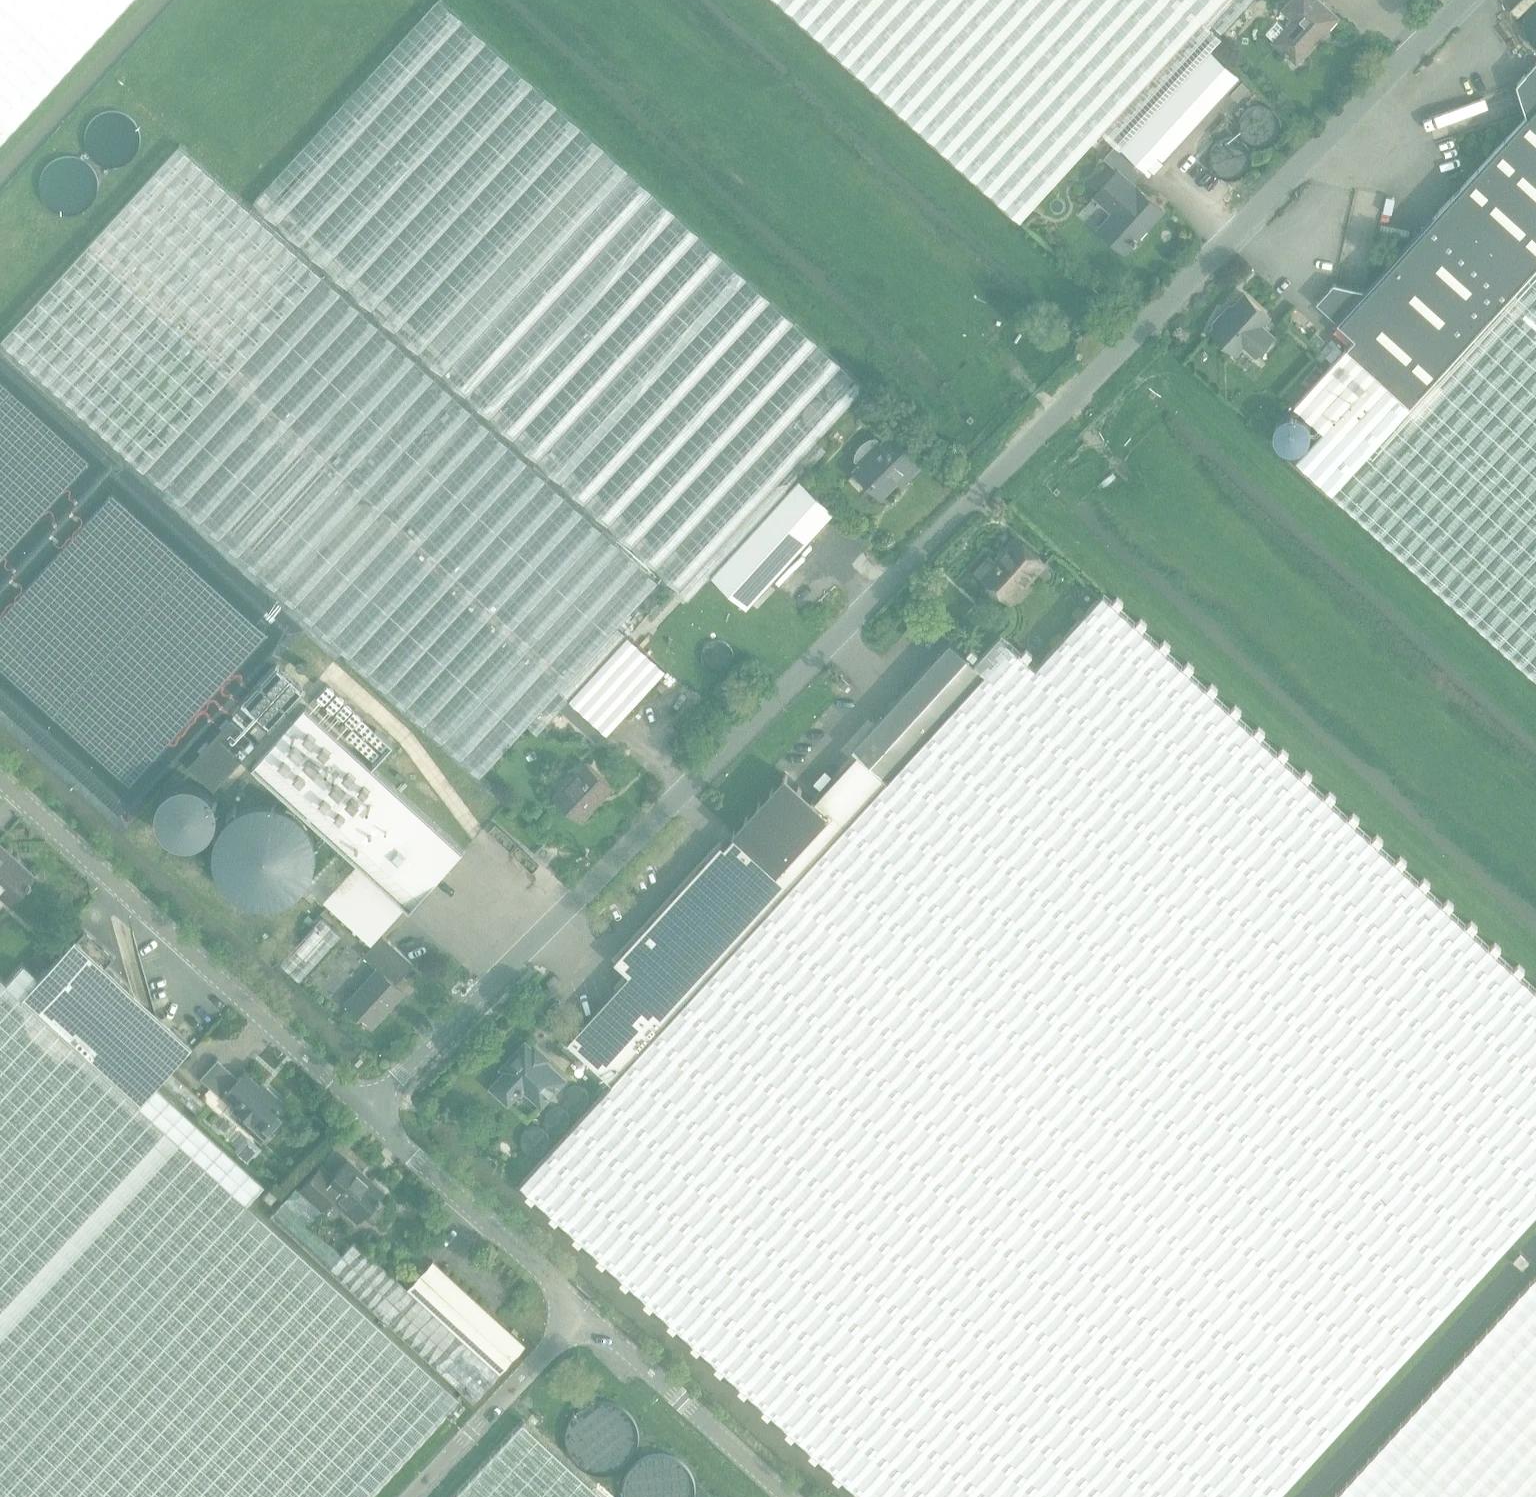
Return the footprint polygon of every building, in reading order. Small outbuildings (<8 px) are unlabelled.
[(128,0),(0,0),(0,140),(128,0)] [(679,590),(689,599),(710,575),(798,479),(825,450),(815,440),(864,387),(704,240),(553,104),(440,0),(436,0),(343,102),(253,201),(488,415),(679,590)] [(1143,169),(1122,150),(1211,55),(1208,52),(1222,36),(1209,25),(1211,23),(1221,32),(1250,0),(780,0),(1020,218),(1101,131),(1116,145),(1104,158),(1117,170),(1131,183),(1143,169)] [(1281,9),(1291,18),(1283,28),(1276,21),(1265,33),(1272,40),(1271,41),(1274,44),(1282,51),(1280,53),(1284,57),(1286,54),(1295,63),(1337,18),(1317,0),(1290,0),(1281,9)] [(1143,169),(1149,176),(1238,80),(1211,55),(1122,150),(1143,169)] [(1297,462),(1331,492),(1535,268),(1535,62),(1517,83),(1527,114),(1365,291),(1334,283),(1318,303),(1356,338),(1324,373),(1321,376),(1309,389),(1295,405),(1323,431),(1297,462)] [(0,339),(335,644),(480,776),(527,724),(538,733),(560,709),(630,636),(618,626),(658,581),(496,434),(178,144),(0,339)] [(1117,170),(1094,196),(1112,212),(1098,229),(1124,252),(1133,242),(1135,244),(1138,241),(1136,239),(1145,230),(1141,227),(1158,208),(1131,183),(1117,170)] [(1331,492),(1535,678),(1535,268),(1331,492)] [(1214,327),(1212,330),(1236,352),(1244,344),(1256,355),(1273,336),(1261,325),(1269,316),(1245,294),(1225,316),(1219,315),(1212,322),(1214,327)] [(1317,347),(1324,340),(1316,333),(1310,340),(1317,347)] [(1317,367),(1303,382),(1309,389),(1321,376),(1324,373),(1317,367)] [(882,442),(877,437),(871,437),(866,439),(863,442),(858,446),(856,450),(854,455),(853,459),(860,466),(854,471),(879,495),(901,470),(906,474),(919,459),(890,434),(882,442)] [(833,513),(798,479),(710,575),(744,607),(833,513)] [(1007,603),(1041,565),(1012,539),(990,564),(986,560),(974,573),(1007,603)] [(523,1181),(611,1261),(704,1345),(868,1496),(1272,1496),(1360,1399),(1535,1208),(1535,991),(1481,942),(1103,595),(1037,664),(1014,642),(1004,634),(976,664),(988,675),(890,782),(606,1091),(523,1181)] [(956,637),(973,650),(983,637),(966,623),(956,637)] [(599,744),(608,734),(667,669),(630,636),(560,709),(599,744)] [(950,641),(853,748),(890,782),(988,675),(976,664),(950,641)] [(279,668),(247,703),(270,725),(302,690),(279,668)] [(412,907),(464,850),(305,705),(253,762),(412,907)] [(232,718),(189,765),(215,789),(258,742),(232,718)] [(877,771),(859,754),(818,799),(788,772),(734,830),(738,834),(726,847),(723,844),(615,961),(630,974),(561,1049),(601,1086),(624,1061),(793,881),(859,811),(848,802),(877,771)] [(611,783),(587,761),(556,795),(582,818),(597,801),(595,800),(611,783)] [(552,853),(542,845),(536,853),(545,861),(552,853)] [(8,902),(33,873),(16,858),(14,861),(0,848),(0,895),(8,902)] [(343,934),(323,917),(281,962),(300,980),(343,934)] [(23,965),(5,984),(137,1103),(153,1085),(190,1043),(105,966),(114,956),(84,929),(75,938),(69,933),(49,955),(38,967),(32,973),(23,965)] [(406,989),(398,981),(414,963),(383,934),(366,952),(380,965),(347,1001),(373,1025),(406,989)] [(49,955),(40,946),(28,958),(38,967),(49,955)] [(458,1397),(245,1202),(261,1184),(153,1085),(137,1103),(5,984),(0,979),(0,1496),(367,1496),(458,1397)] [(540,1102),(564,1077),(525,1041),(502,1066),(505,1070),(491,1084),(508,1100),(521,1085),(540,1102)] [(260,1128),(266,1133),(271,1133),(275,1131),(278,1127),(280,1123),(279,1118),(273,1113),(283,1102),(261,1082),(259,1084),(244,1071),(237,1079),(215,1059),(199,1076),(211,1087),(222,1096),(259,1129),(260,1128)] [(171,1072),(162,1082),(197,1113),(206,1103),(171,1072)] [(380,1202),(373,1196),(380,1188),(366,1176),(363,1179),(342,1159),(330,1173),(318,1162),(297,1185),(319,1206),(330,1194),(337,1200),(340,1197),(358,1214),(361,1211),(370,1220),(373,1217),(377,1210),(380,1202)] [(306,1220),(319,1206),(297,1185),(268,1216),(472,1402),(525,1344),(431,1256),(405,1285),(352,1236),(339,1250),(306,1220)] [(1390,1434),(1334,1496),(1535,1496),(1535,1275),(1390,1434)] [(524,1421),(454,1496),(606,1496),(524,1421)]
